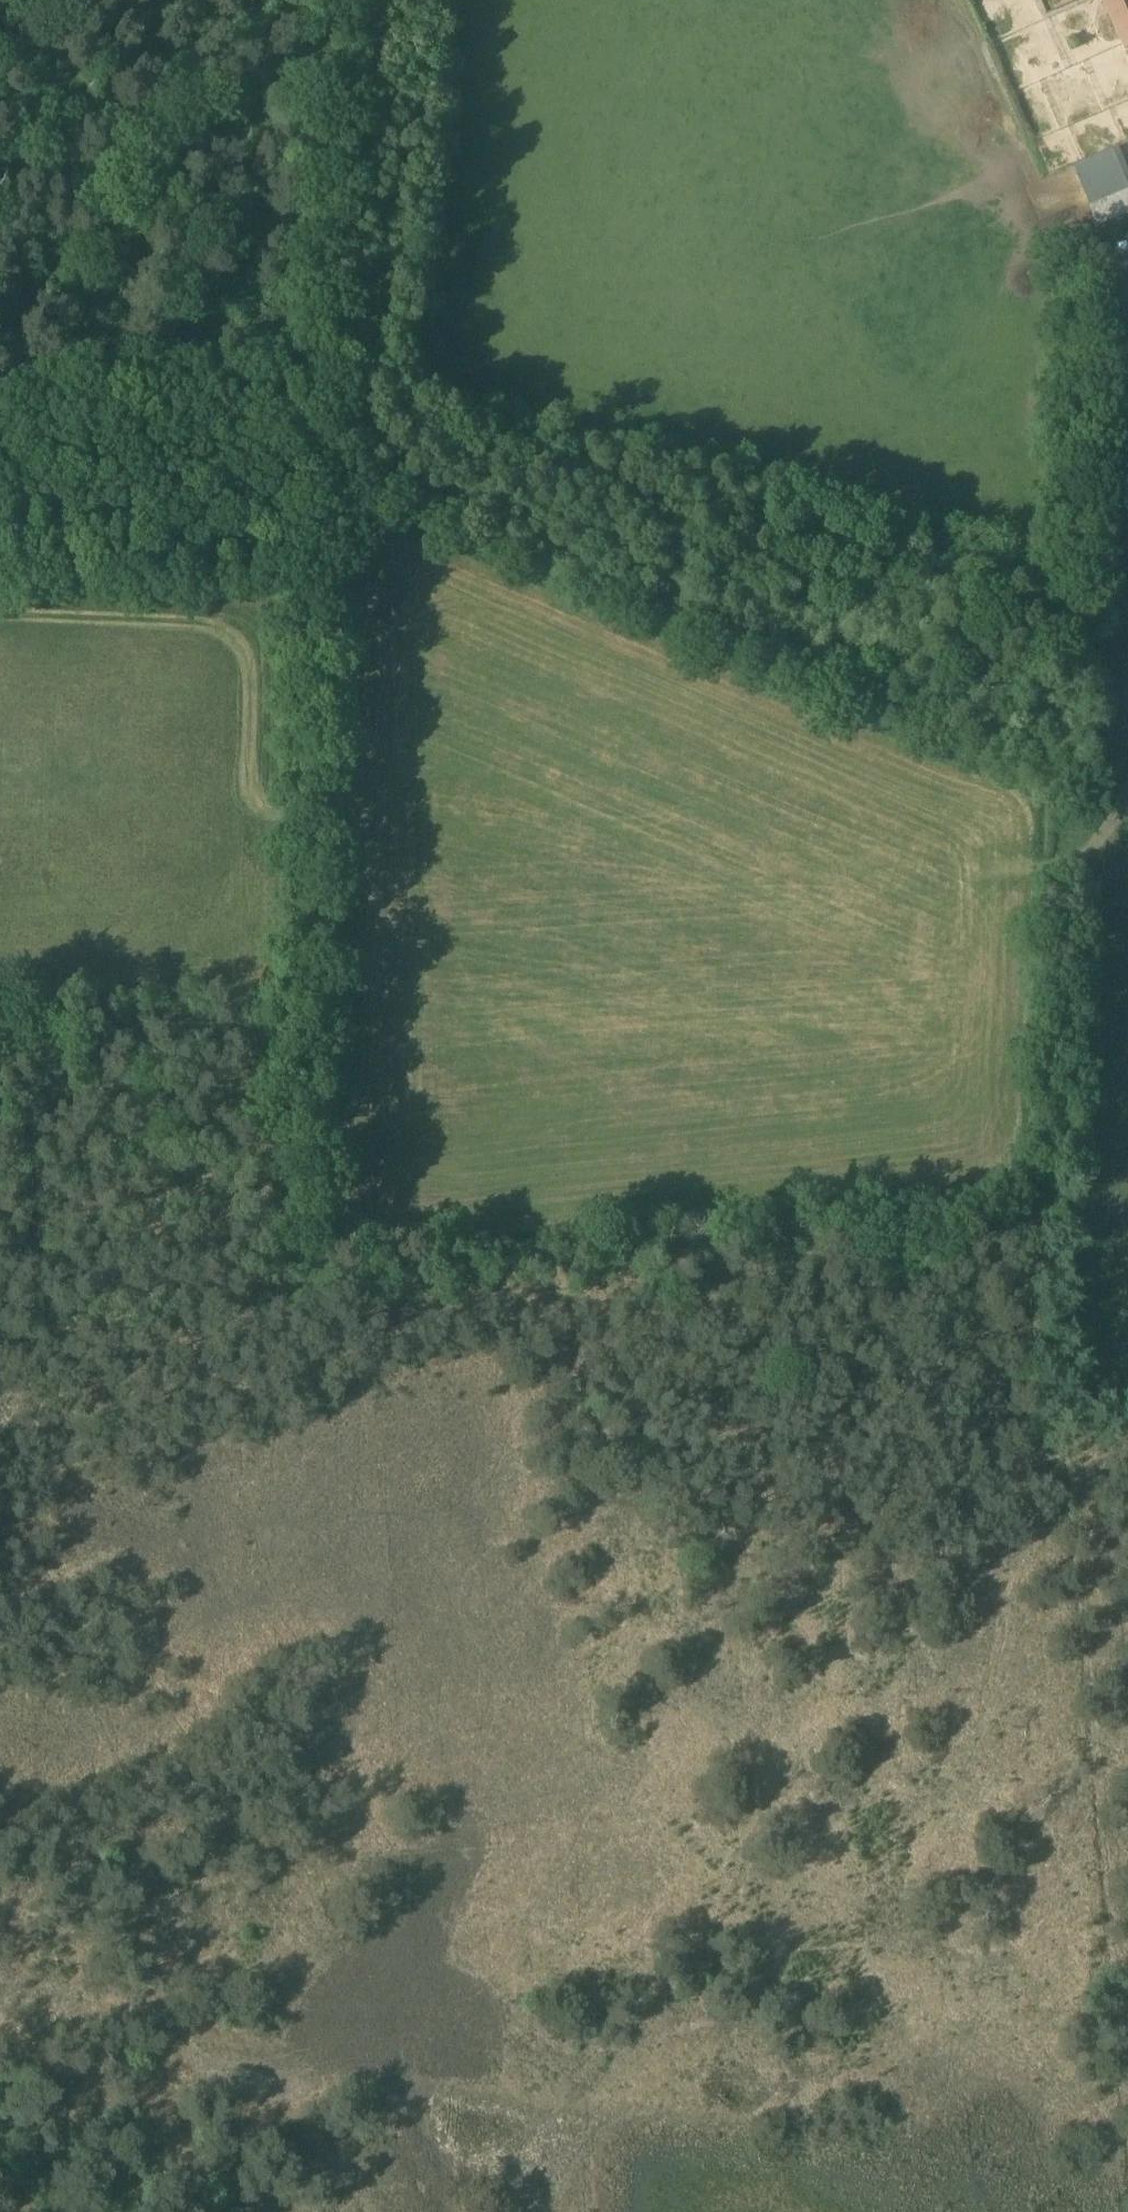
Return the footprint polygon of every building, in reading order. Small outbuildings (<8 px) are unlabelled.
[(1124,50),(1127,48),(1127,0),(1102,0),(1124,50)] [(1116,227),(1123,244),(1127,242),(1127,222),(1116,227)]
